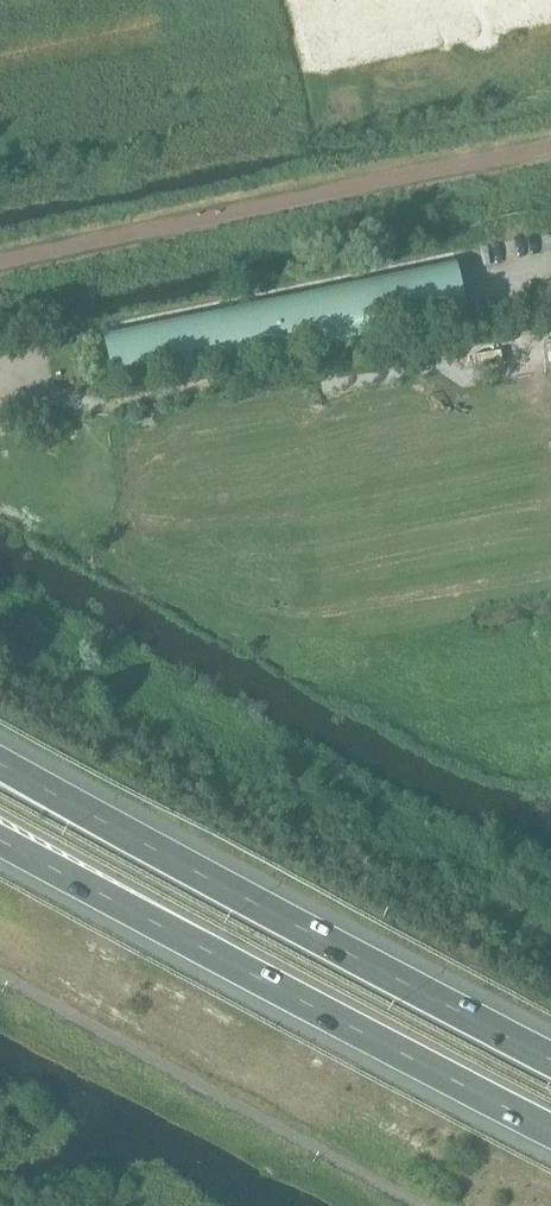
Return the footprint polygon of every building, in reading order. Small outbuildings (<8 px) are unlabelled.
[(107,336),(102,337),(107,336),(117,386),(112,387),(112,388),(466,315),(455,264),(107,336)]
